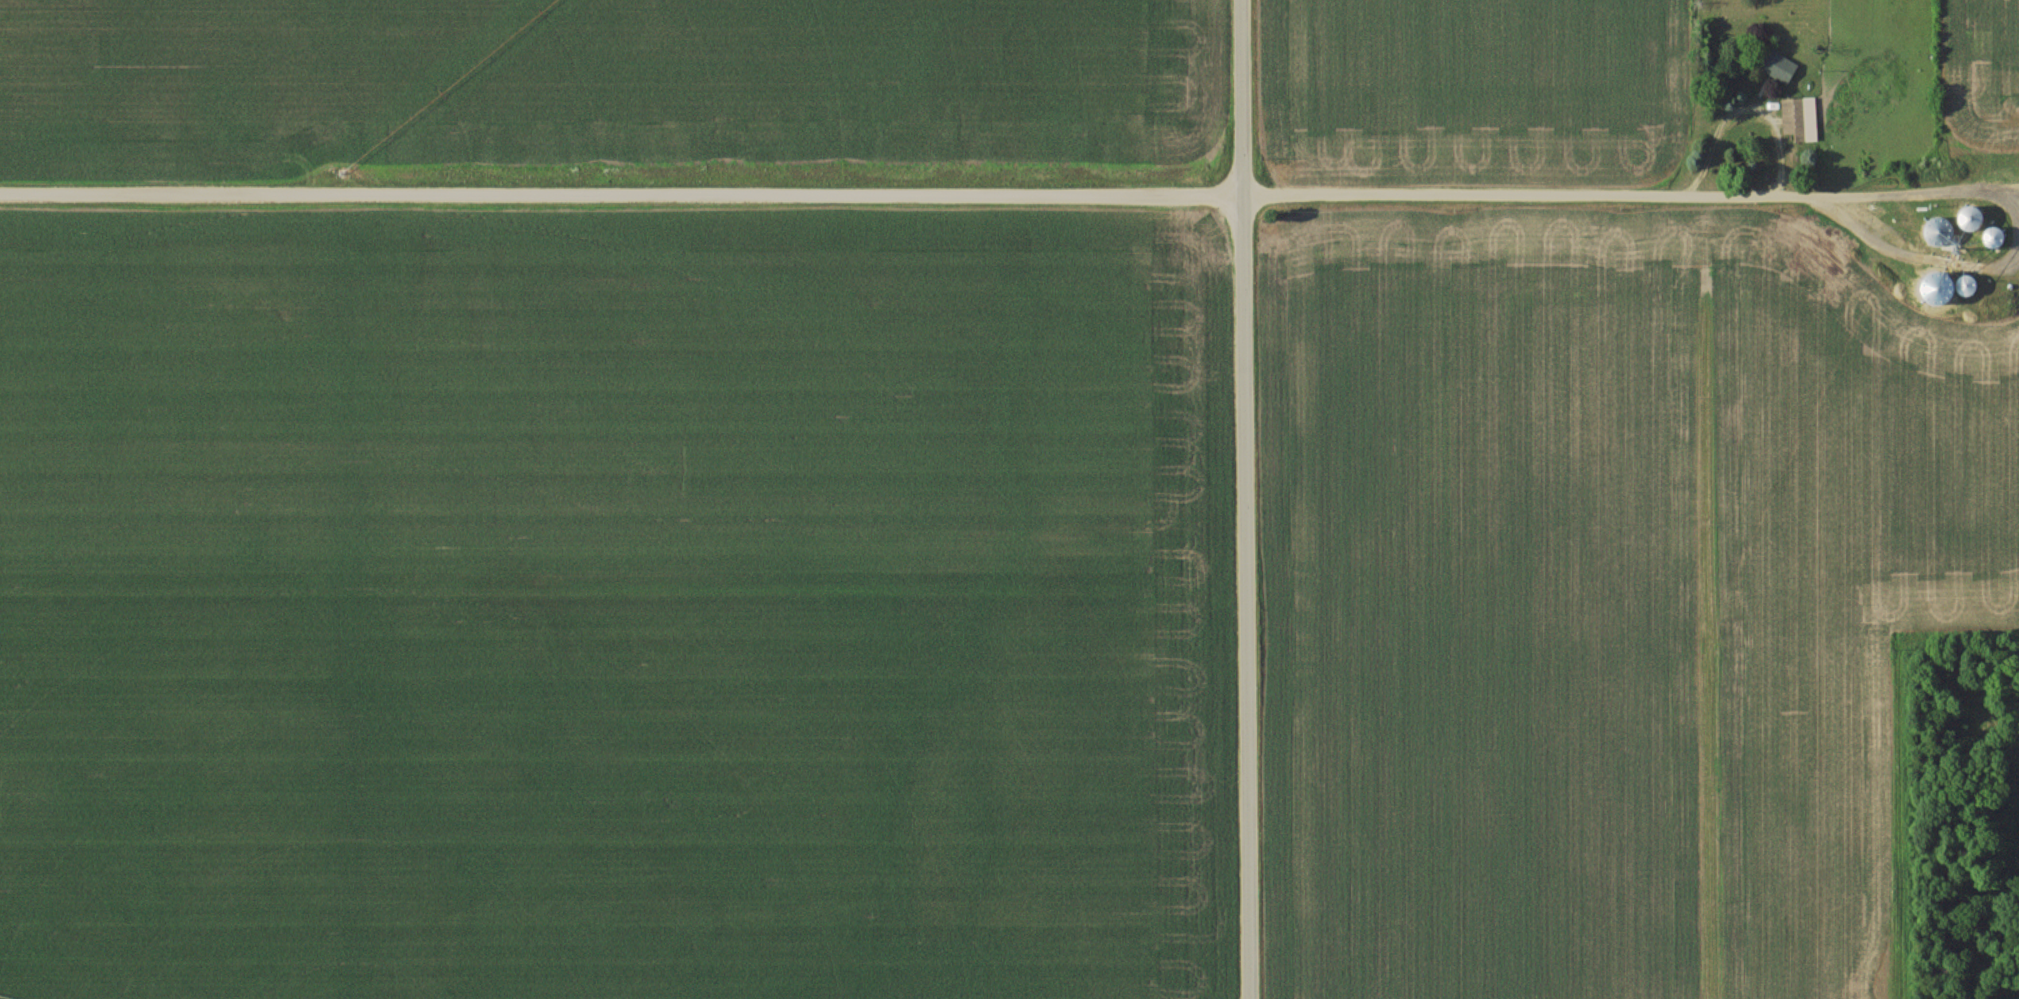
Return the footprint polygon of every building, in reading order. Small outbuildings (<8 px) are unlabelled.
[(1756,70),(1789,85),(1799,65),(1766,49),(1756,70)] [(1818,143),(1816,99),(1781,100),(1783,136),(1794,135),(1794,144),(1818,143)] [(1974,230),(1960,232),(1963,249),(1977,246),(1974,230)]
